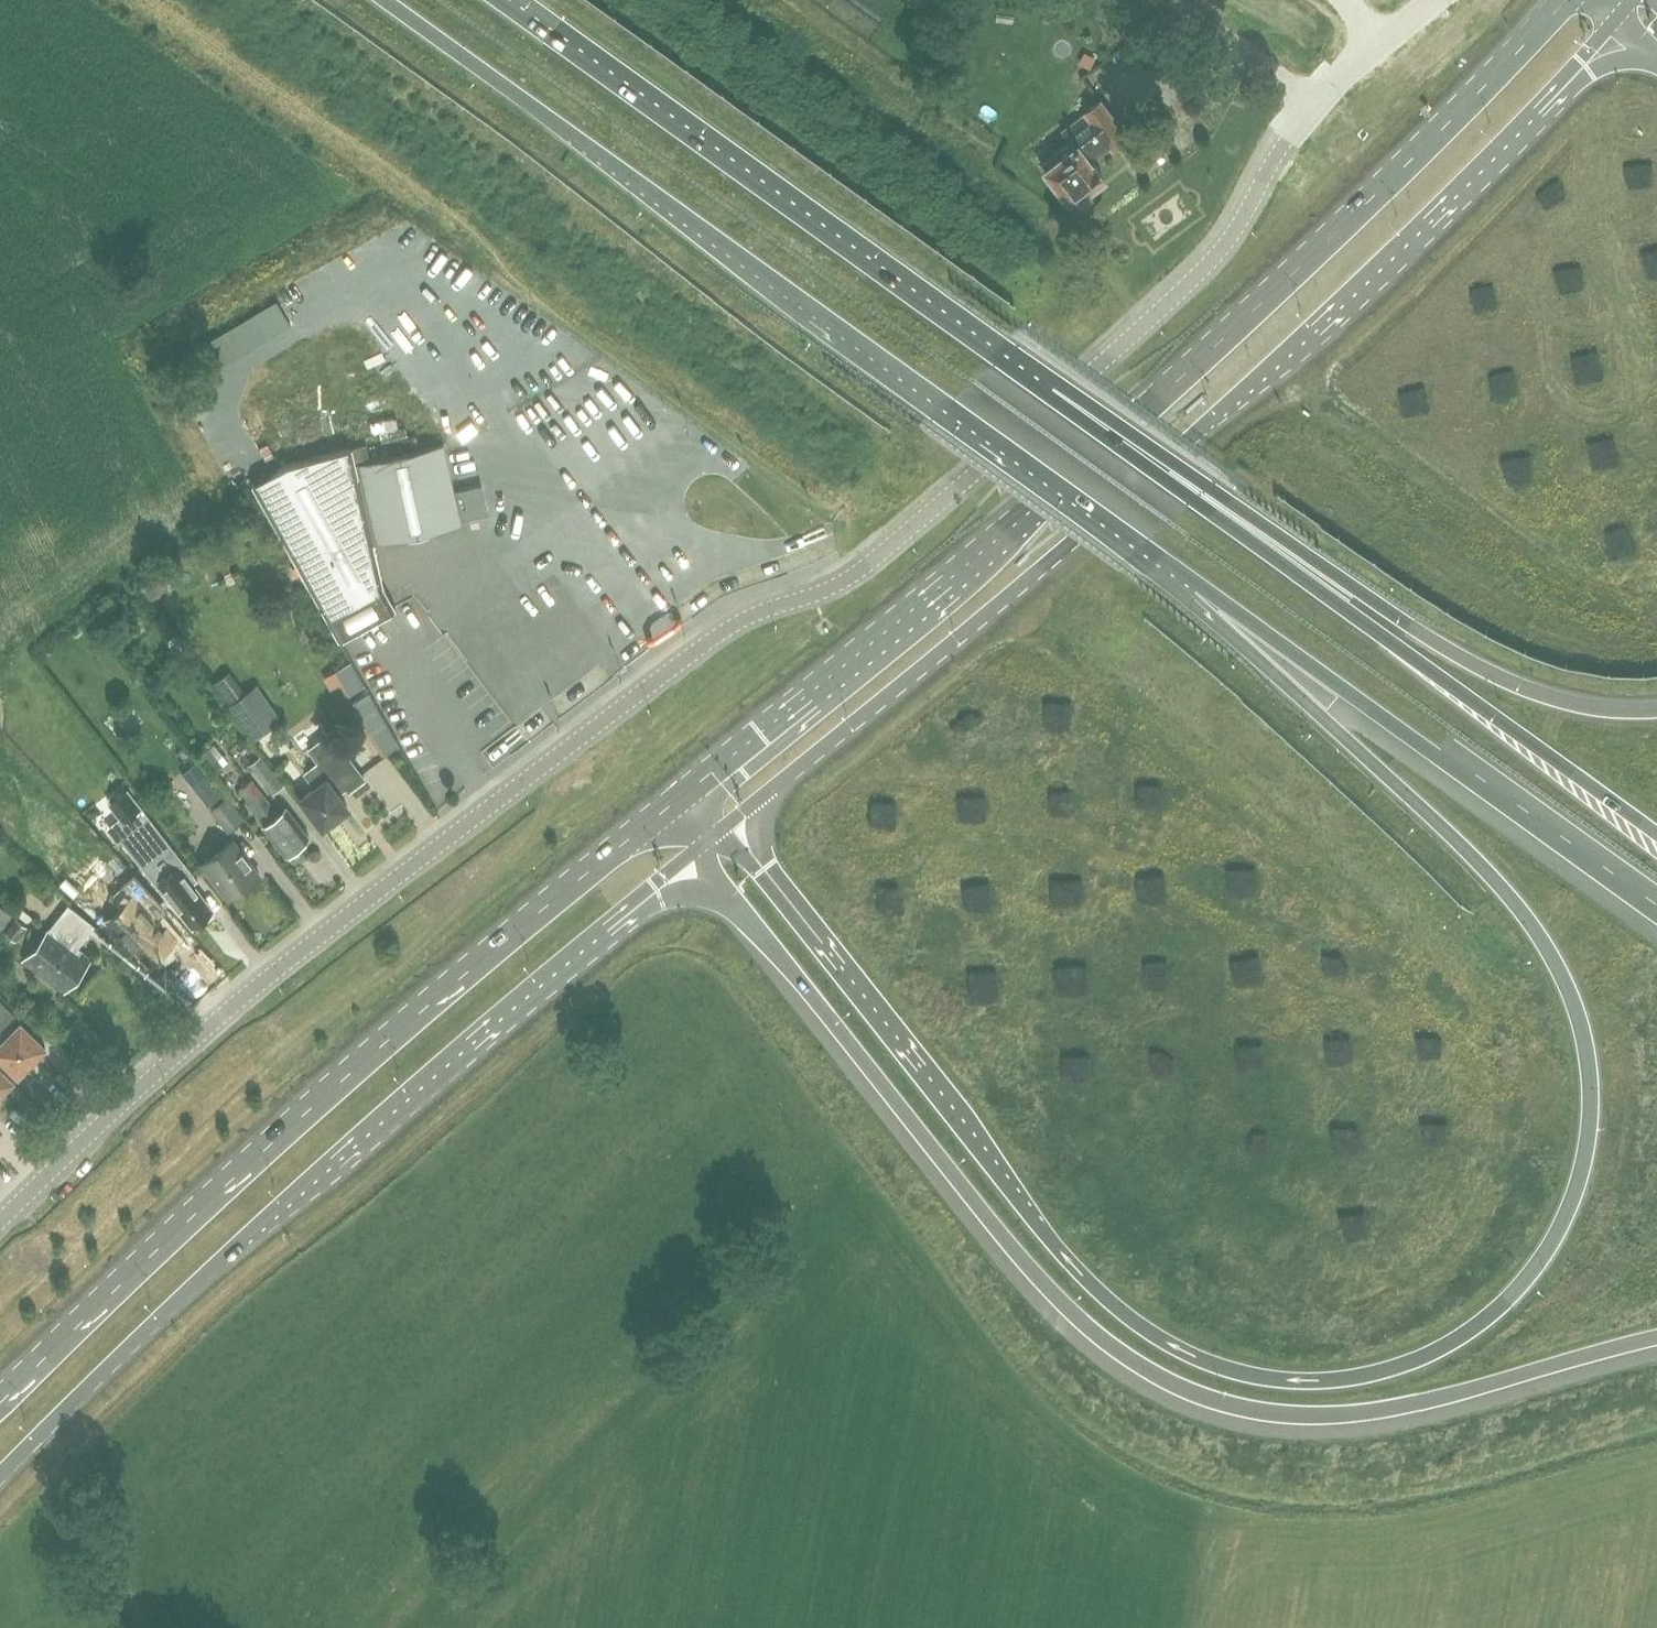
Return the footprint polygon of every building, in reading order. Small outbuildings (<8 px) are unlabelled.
[(1070,205),(1073,203),(1077,208),(1089,199),(1085,194),(1087,192),(1085,190),(1102,177),(1090,162),(1089,163),(1087,159),(1108,143),(1110,147),(1124,137),(1097,101),(1083,112),(1085,114),(1060,132),(1071,147),(1042,168),(1070,205)] [(503,367),(559,459),(619,424),(563,331),(503,367)] [(486,335),(476,371),(489,375),(498,339),(486,335)] [(515,423),(487,440),(540,527),(556,517),(510,440),(521,434),(515,423)] [(645,439),(623,451),(626,457),(610,466),(638,513),(675,492),(645,439)] [(373,543),(460,524),(460,523),(445,453),(443,446),(443,445),(369,460),(366,444),(347,448),(287,464),(252,485),(339,641),(395,609),(383,587),(373,543)] [(686,481),(694,508),(718,501),(710,473),(686,481)] [(351,638),(340,643),(351,661),(360,656),(351,638)] [(252,740),(272,725),(279,720),(254,686),(226,706),(252,740)] [(377,708),(368,693),(353,702),(362,717),(377,708)] [(328,826),(335,821),(333,818),(347,807),(333,789),(352,775),(344,764),(322,738),(308,749),(319,763),(306,773),(316,786),(301,798),(322,826),(326,823),(328,826)] [(214,745),(203,753),(217,770),(227,762),(214,745)] [(272,793),(284,784),(262,754),(249,764),(272,793)] [(206,773),(191,785),(207,806),(222,794),(206,773)] [(277,813),(251,779),(239,788),(266,822),(262,825),(285,855),(308,836),(286,807),(277,813)] [(138,804),(127,790),(118,796),(129,811),(138,804)] [(229,830),(244,818),(226,796),(210,808),(229,830)] [(156,868),(174,856),(154,826),(136,839),(156,868)] [(229,898),(259,874),(231,839),(201,863),(229,898)] [(181,891),(166,871),(157,878),(193,926),(200,920),(202,922),(212,915),(209,912),(212,911),(191,883),(181,891)] [(125,930),(143,952),(156,941),(146,928),(158,918),(142,897),(124,911),(133,923),(125,930)] [(11,915),(0,905),(0,929),(1,929),(11,915)] [(50,926),(23,961),(61,991),(88,957),(70,942),(75,935),(79,938),(91,924),(68,905),(50,927),(50,926)] [(16,941),(27,927),(15,916),(4,931),(16,941)] [(0,1003),(0,1029),(31,1059),(45,1045),(20,1021),(19,1021),(0,1003)] [(0,1029),(0,1057),(18,1074),(31,1059),(0,1029)] [(13,1079),(0,1066),(0,1092),(13,1079)]
